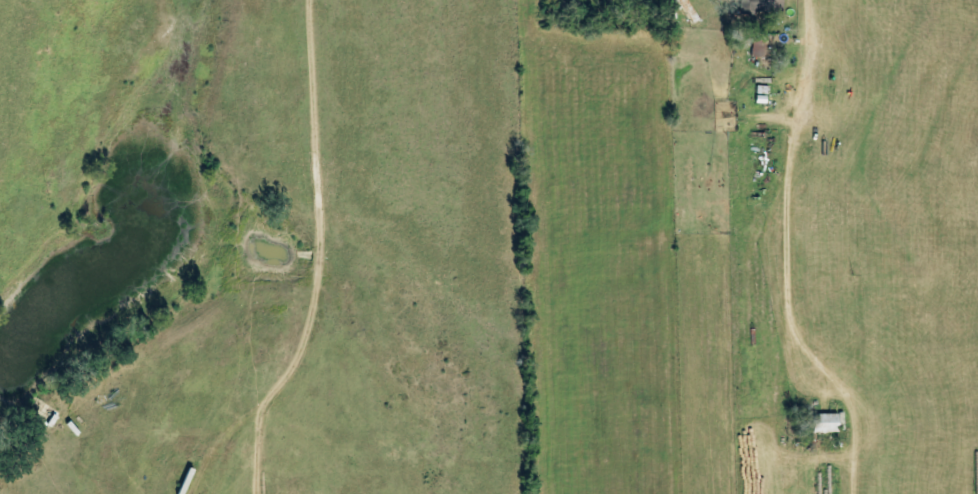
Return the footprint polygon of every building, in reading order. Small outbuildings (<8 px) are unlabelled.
[(739,12),(782,12),(782,0),(739,0),(739,12)] [(751,56),(767,56),(766,32),(750,32),(751,56)] [(812,414),(813,432),(838,431),(837,417),(842,417),(842,413),(812,414)]
